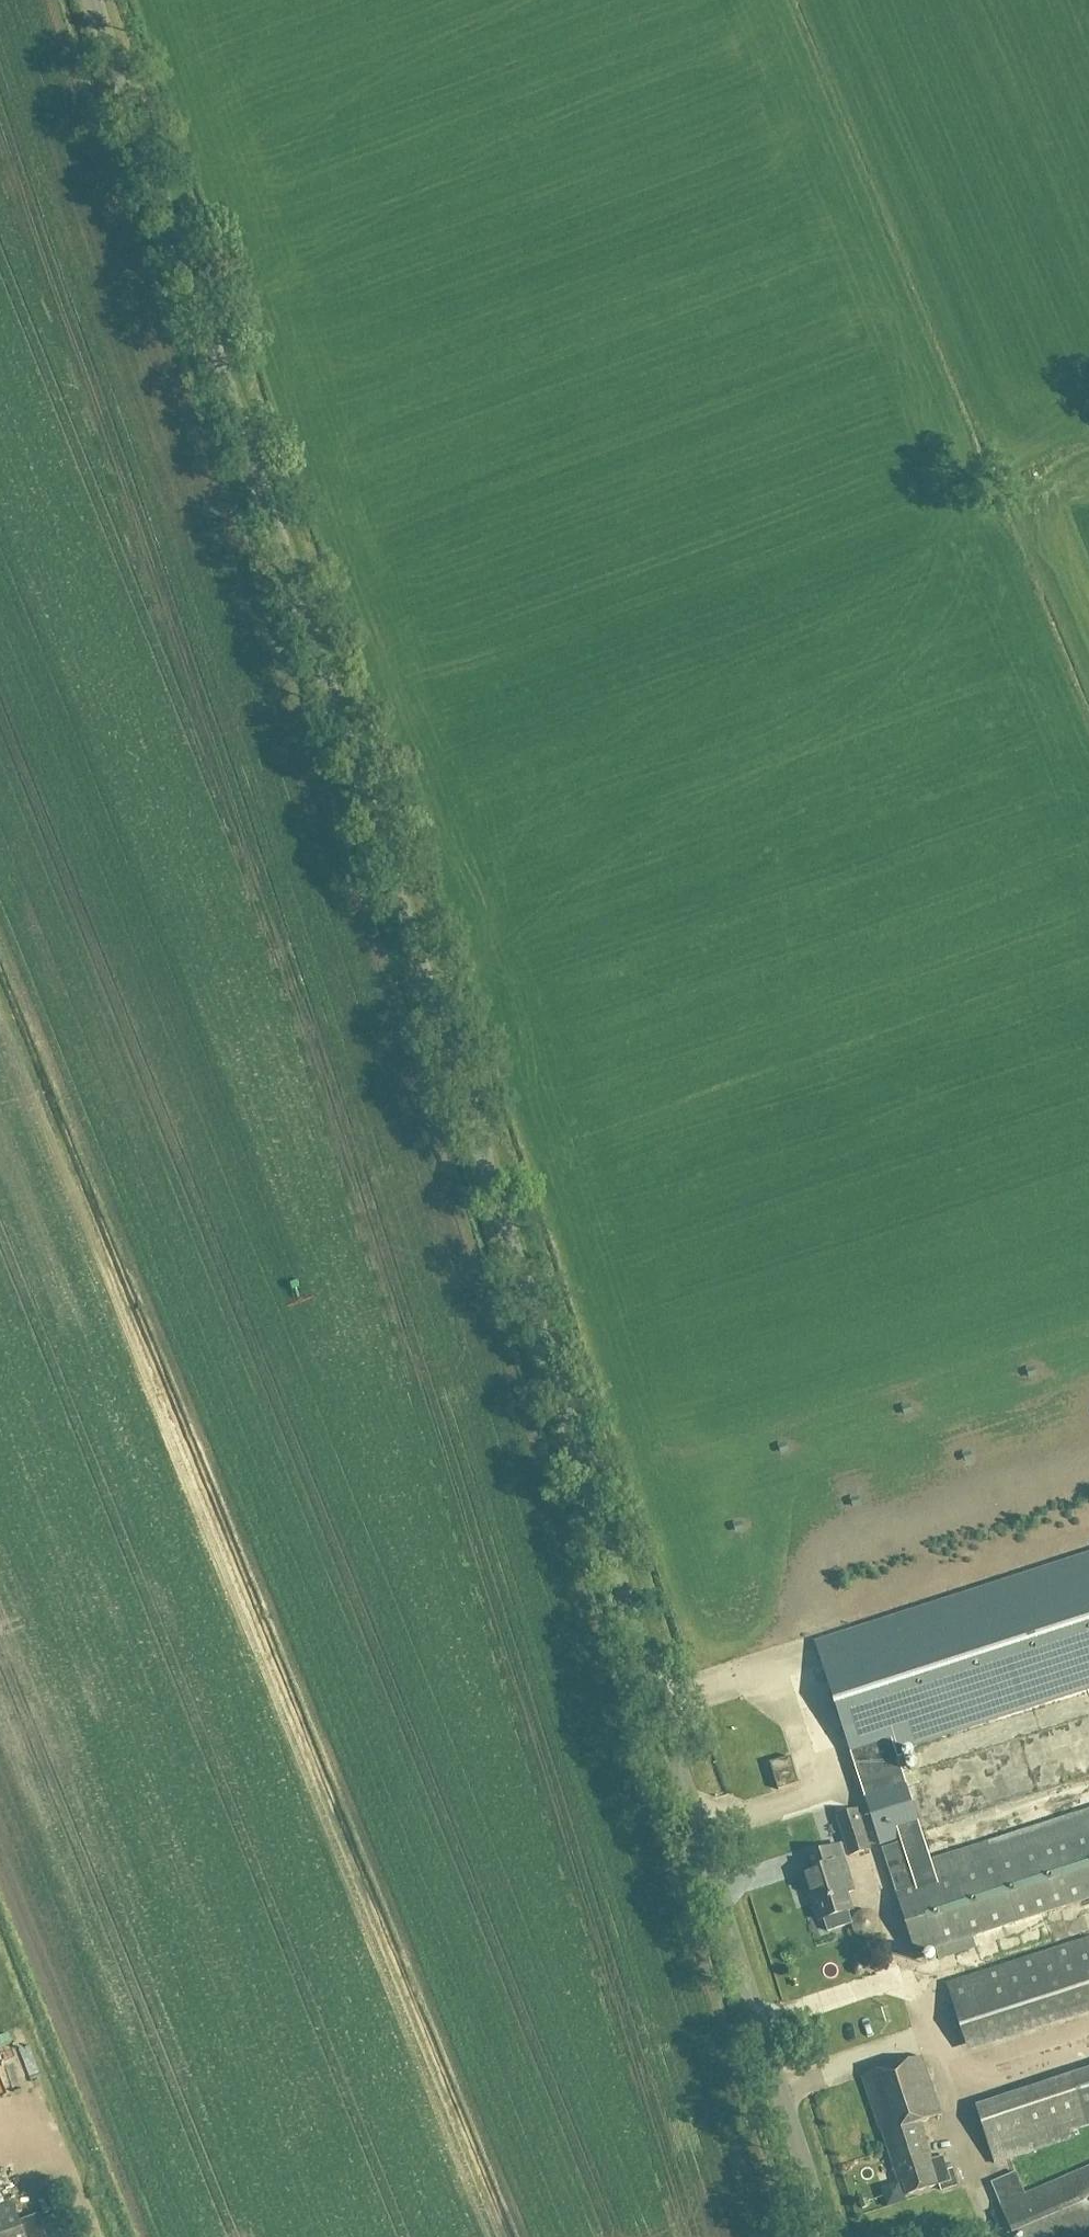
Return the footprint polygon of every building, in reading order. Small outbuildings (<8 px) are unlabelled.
[(930,1860),(896,1753),(1088,1691),(1088,1553),(815,1641),(881,1845),(899,1839),(900,1843),(882,1849),(916,1954),(1088,1898),(1088,1809),(930,1860)] [(771,1763),(775,1775),(779,1790),(798,1783),(794,1768),(790,1756),(771,1763)] [(858,1810),(837,1817),(849,1855),(870,1849),(858,1810)] [(852,1926),(848,1912),(852,1911),(840,1872),(842,1871),(835,1848),(805,1857),(810,1871),(803,1874),(809,1894),(811,1893),(819,1921),(823,1920),(827,1933),(852,1926)] [(952,1977),(969,2047),(1088,2018),(1088,1944),(952,1977)] [(908,2195),(938,2186),(940,2193),(957,2187),(952,2170),(947,2171),(942,2157),(931,2160),(919,2124),(942,2116),(923,2057),(864,2076),(881,2129),(882,2129),(899,2182),(903,2181),(908,2195)] [(1022,2135),(1006,2085),(972,2096),(988,2146),(1022,2135)] [(1021,2167),(1032,2192),(1068,2177),(1061,2161),(1045,2168),(1041,2159),(1021,2167)] [(1015,2236),(1085,2236),(1088,2235),(1088,2168),(1025,2196),(1015,2172),(991,2182),(1015,2236)] [(37,2214),(18,2221),(12,2204),(0,2209),(0,2236),(45,2236),(37,2214)]
